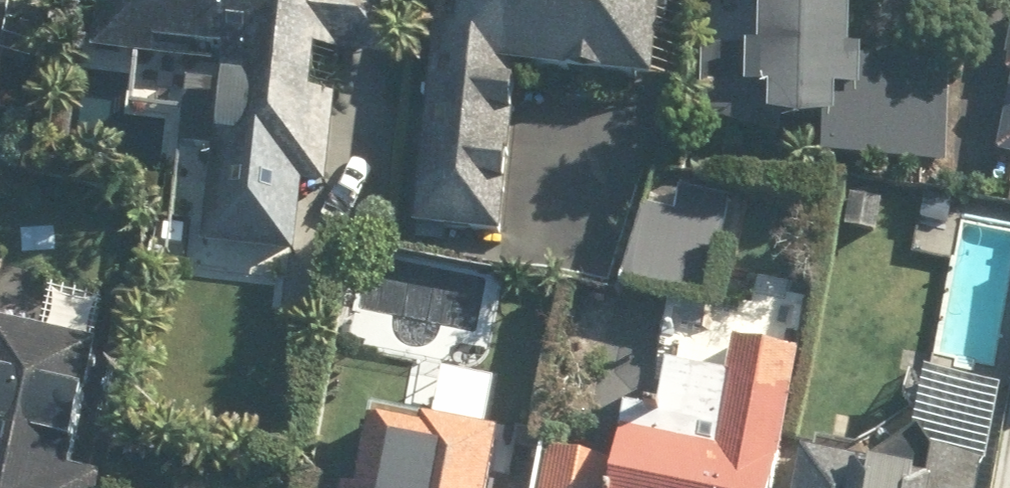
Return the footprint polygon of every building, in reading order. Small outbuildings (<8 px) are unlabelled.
[(79,70),(128,72),(124,117),(168,121),(165,187),(200,188),(199,239),(295,241),(296,199),(330,201),(337,104),(309,102),(312,55),(382,60),(386,0),(82,0),(79,70)] [(413,239),(498,246),(512,89),(643,100),(652,0),(434,0),(413,239)] [(840,59),(842,0),(742,0),(740,58),(699,56),(697,105),(730,106),(729,147),(817,151),(816,166),(960,172),(963,102),(903,100),(905,62),(840,59)] [(98,482),(61,473),(89,354),(0,333),(0,487),(97,487),(98,482)] [(646,438),(648,422),(618,418),(611,470),(533,461),(530,487),(774,487),(790,359),(725,351),(712,460),(673,456),(672,455),(672,454),(672,453),(671,452),(671,451),(670,450),(670,449),(669,448),(669,447),(668,447),(667,446),(667,445),(666,444),(665,444),(664,443),(664,442),(663,442),(662,441),(661,441),(660,440),(659,440),(659,439),(658,439),(657,439),(656,438),(655,438),(654,438),(653,438),(652,438),(651,437),(650,437),(649,437),(648,437),(647,438),(646,438)] [(1005,388),(909,374),(905,421),(870,445),(873,425),(838,420),(834,447),(820,445),(816,473),(790,469),(787,487),(990,487),(1005,388)] [(486,446),(356,430),(349,487),(481,487),(486,446)]
